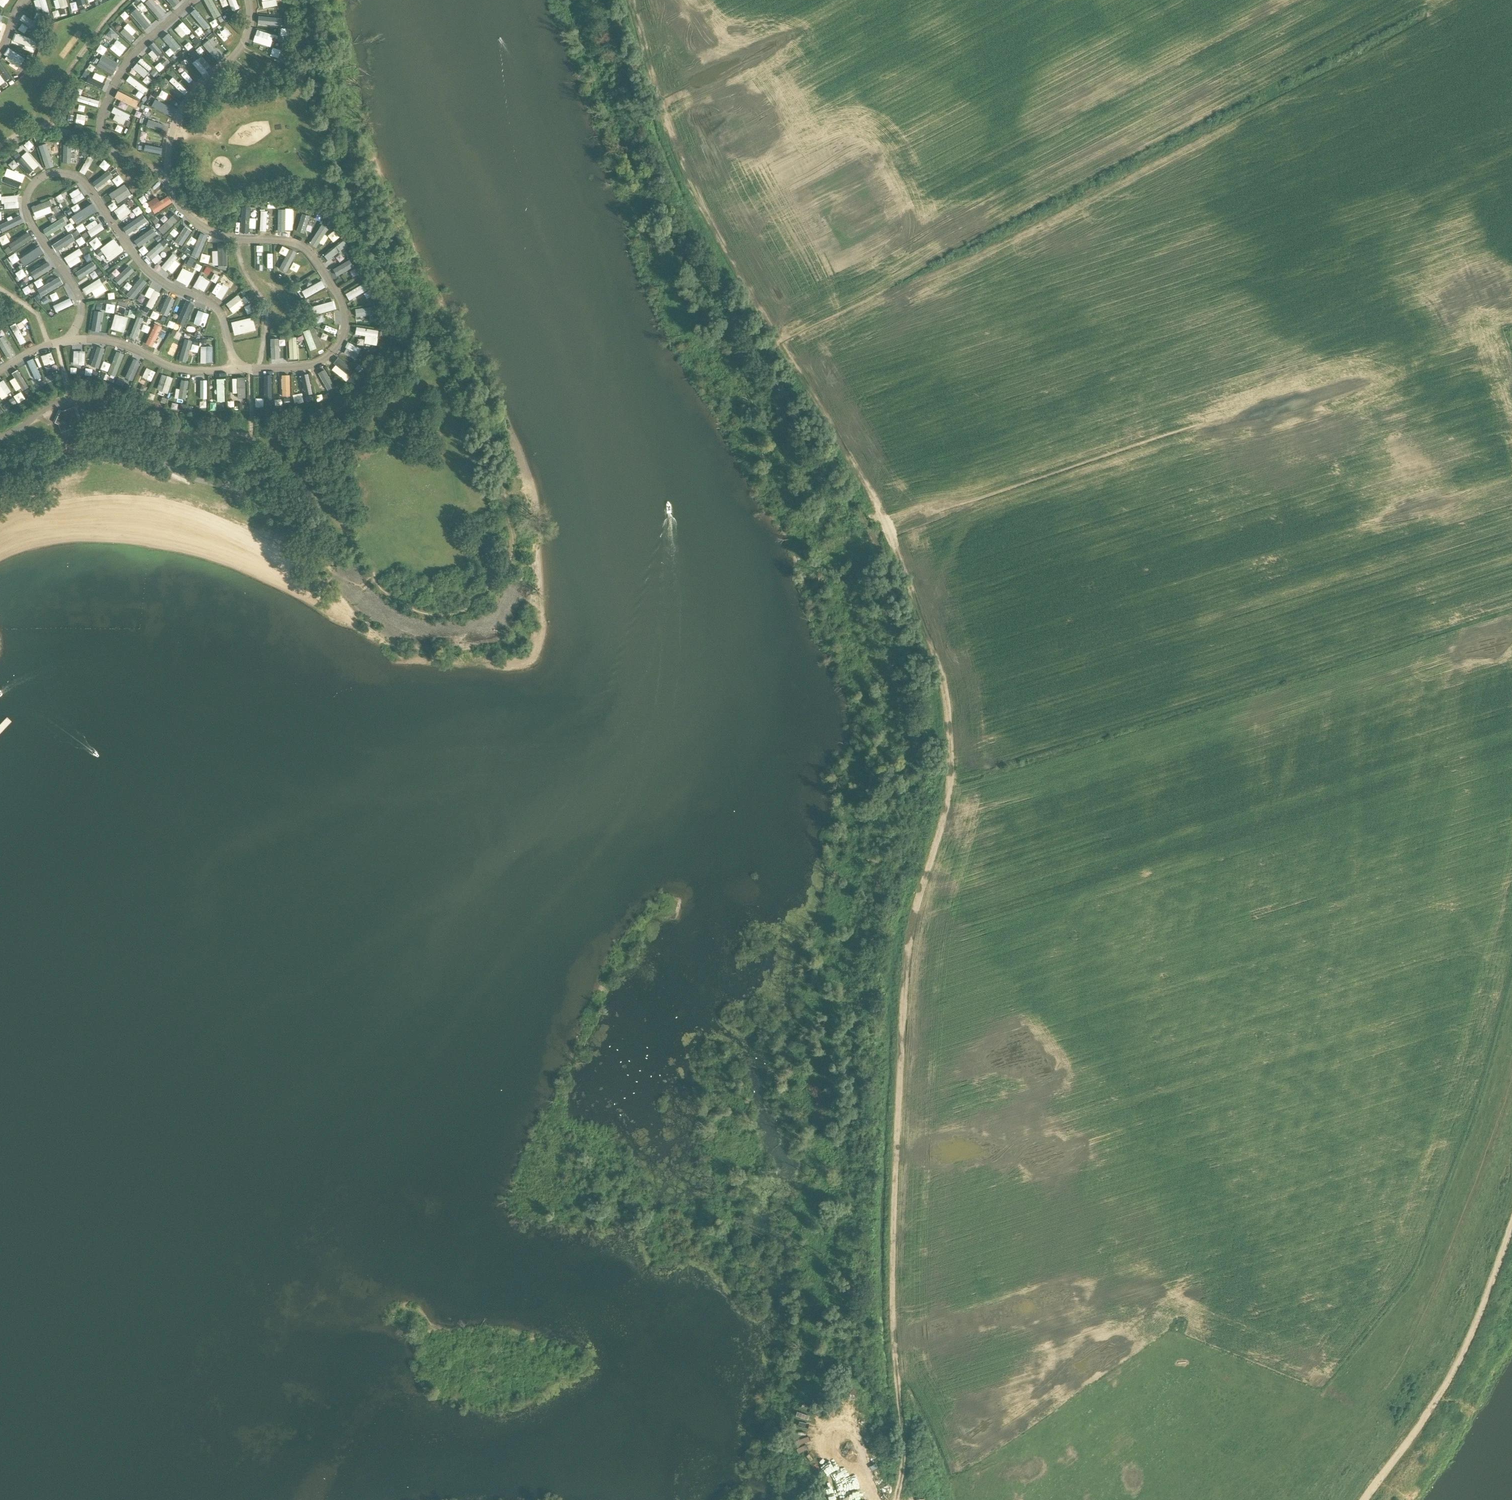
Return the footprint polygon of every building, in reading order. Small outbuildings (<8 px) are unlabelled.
[(37,10),(42,9),(43,15),(50,14),(47,0),(35,0),(37,10)] [(64,0),(50,0),(53,11),(67,8),(64,0)] [(156,13),(164,5),(158,0),(155,0),(149,6),(156,13)] [(209,0),(207,0),(198,6),(205,17),(216,10),(209,0)] [(233,0),(221,0),(225,11),(235,7),(233,0)] [(203,25),(193,11),(186,16),(195,30),(203,25)] [(149,22),(142,12),(132,18),(139,29),(149,22)] [(24,14),(21,19),(39,32),(43,26),(24,14)] [(278,19),(260,18),(260,26),(277,28),(278,19)] [(187,33),(178,20),(170,25),(179,38),(187,33)] [(21,22),(17,28),(24,33),(28,27),(21,22)] [(136,33),(126,25),(119,33),(129,42),(136,33)] [(224,41),(231,34),(224,26),(217,32),(224,41)] [(278,39),(257,33),(254,45),(276,50),(278,39)] [(175,43),(167,34),(156,42),(164,52),(175,43)] [(25,39),(17,35),(13,43),(21,47),(25,39)] [(124,47),(110,35),(103,44),(117,56),(124,47)] [(208,41),(202,48),(215,61),(222,54),(208,41)] [(161,56),(152,43),(146,47),(156,60),(161,56)] [(20,58),(8,51),(2,61),(14,68),(20,58)] [(116,65),(101,58),(96,68),(112,75),(116,65)] [(199,58),(191,65),(202,77),(210,70),(199,58)] [(150,69),(141,60),(129,70),(138,80),(150,69)] [(0,86),(12,77),(0,61),(0,86)] [(183,68),(176,74),(189,89),(196,82),(183,68)] [(99,80),(90,76),(87,84),(95,87),(99,80)] [(144,93),(148,87),(130,76),(126,82),(144,93)] [(168,84),(163,91),(180,103),(185,96),(168,84)] [(138,107),(140,100),(118,91),(115,99),(138,107)] [(78,101),(99,106),(101,100),(79,94),(78,101)] [(152,102),(147,112),(166,122),(171,112),(152,102)] [(129,114),(114,108),(109,120),(124,126),(129,114)] [(88,114),(75,113),(74,124),(87,126),(88,114)] [(141,118),(138,124),(156,131),(158,126),(141,118)] [(144,143),(142,152),(158,155),(160,147),(144,143)] [(63,146),(62,163),(70,164),(71,146),(63,146)] [(46,149),(40,150),(44,166),(51,164),(46,149)] [(21,155),(16,163),(31,173),(37,165),(21,155)] [(87,159),(78,172),(87,178),(96,165),(87,159)] [(106,174),(93,183),(98,191),(112,182),(106,174)] [(118,186),(125,180),(119,174),(113,179),(118,186)] [(8,178),(5,186),(18,190),(21,182),(8,178)] [(77,189),(65,198),(70,205),(82,196),(77,189)] [(114,190),(103,197),(108,205),(119,198),(114,190)] [(163,195),(145,205),(151,215),(169,204),(163,195)] [(2,198),(2,209),(17,209),(17,198),(2,198)] [(47,202),(31,209),(35,220),(51,213),(47,202)] [(127,205),(112,211),(116,221),(132,214),(127,205)] [(86,206),(74,215),(79,222),(91,213),(86,206)] [(173,212),(158,225),(164,233),(180,219),(173,212)] [(284,213),(275,213),(275,236),(284,236),(284,213)] [(251,214),(241,214),(240,232),(250,232),(251,214)] [(5,222),(9,231),(21,225),(17,216),(5,222)] [(302,216),(294,232),(302,237),(311,220),(302,216)] [(264,218),(258,219),(260,234),(267,233),(264,218)] [(134,220),(124,226),(130,237),(140,232),(134,220)] [(54,222),(43,229),(48,236),(58,230),(54,222)] [(95,223),(83,232),(88,239),(100,230),(95,223)] [(141,248),(158,236),(153,228),(135,240),(141,248)] [(320,228),(308,244),(315,249),(327,233),(320,228)] [(186,229),(174,245),(180,249),(192,234),(186,229)] [(332,242),(340,238),(336,231),(328,234),(332,242)] [(199,258),(209,236),(201,232),(191,255),(199,258)] [(5,245),(11,253),(28,241),(22,233),(5,245)] [(3,244),(10,241),(7,234),(0,237),(0,238),(3,244)] [(109,234),(97,243),(102,250),(114,241),(109,234)] [(67,235),(55,244),(60,251),(72,242),(67,235)] [(160,241),(143,253),(149,260),(165,248),(160,241)] [(215,243),(215,267),(224,267),(224,243),(215,243)] [(337,244),(323,254),(327,259),(341,249),(337,244)] [(273,269),(274,247),(265,247),(265,269),(273,269)] [(16,256),(22,267),(38,259),(31,248),(16,256)] [(77,249),(61,260),(66,266),(82,256),(77,249)] [(119,249),(107,257),(112,264),(124,255),(119,249)] [(285,252),(280,262),(289,268),(295,257),(285,252)] [(164,272),(176,258),(171,253),(159,267),(164,272)] [(45,262),(35,267),(40,277),(50,271),(45,262)] [(347,262),(331,271),(338,281),(353,272),(347,262)] [(85,263),(73,272),(78,279),(90,270),(85,263)] [(186,285),(193,271),(183,266),(176,281),(186,285)] [(128,267),(116,276),(121,283),(133,274),(128,267)] [(45,282),(51,293),(62,286),(56,275),(45,282)] [(202,292),(210,280),(201,275),(193,287),(202,292)] [(142,277),(127,293),(133,299),(148,282),(142,277)] [(219,300),(231,282),(222,277),(210,295),(219,300)] [(93,279),(81,288),(86,295),(98,286),(93,279)] [(359,286),(347,293),(351,301),(364,294),(359,286)] [(157,293),(153,291),(146,307),(150,309),(157,293)] [(68,296),(50,305),(56,315),(73,306),(72,302),(68,296)] [(225,307),(233,316),(245,305),(238,296),(225,307)] [(329,299),(309,305),(313,318),(333,312),(329,299)] [(184,326),(194,304),(186,300),(176,323),(184,326)] [(172,306),(161,301),(156,312),(166,317),(172,306)] [(244,307),(248,314),(254,310),(251,304),(244,307)] [(366,308),(349,310),(351,322),(368,320),(366,308)] [(153,312),(151,317),(157,320),(159,314),(153,312)] [(138,315),(130,337),(137,339),(145,317),(138,315)] [(208,318),(198,315),(193,330),(203,333),(208,318)] [(102,317),(92,316),(91,328),(101,328),(102,317)] [(125,318),(114,316),(111,329),(122,331),(125,318)] [(231,324),(233,338),(254,334),(251,320),(231,324)] [(24,340),(16,325),(8,329),(16,344),(24,340)] [(368,330),(353,328),(351,340),(366,342),(368,330)] [(318,346),(311,330),(302,333),(308,350),(318,346)] [(160,339),(150,333),(143,345),(153,350),(160,339)] [(289,337),(290,359),(299,359),(297,337),(289,337)] [(3,338),(0,339),(0,349),(3,356),(10,352),(3,338)] [(167,339),(164,353),(175,356),(179,342),(167,339)] [(279,364),(278,340),(265,340),(266,365),(279,364)] [(359,349),(348,344),(344,355),(355,360),(359,349)] [(210,349),(198,348),(196,364),(209,366),(210,349)] [(190,349),(181,349),(182,360),(190,360),(190,349)] [(102,351),(97,350),(90,369),(96,371),(102,351)] [(83,353),(72,353),(72,367),(82,367),(83,353)] [(115,374),(121,358),(114,355),(108,372),(115,374)] [(55,372),(51,356),(41,358),(46,375),(55,372)] [(41,377),(32,360),(22,366),(31,382),(41,377)] [(351,373),(336,360),(328,369),(343,381),(351,373)] [(132,382),(139,368),(131,364),(124,378),(132,382)] [(155,371),(149,368),(140,385),(147,388),(155,371)] [(323,371),(317,374),(323,385),(329,381),(323,371)] [(17,373),(11,376),(20,392),(26,388),(17,373)] [(172,380),(160,376),(155,390),(167,394),(172,380)] [(269,377),(260,377),(260,400),(269,400),(269,377)] [(243,380),(231,381),(232,399),(244,399),(243,380)] [(289,381),(278,381),(279,395),(289,394),(289,381)] [(0,382),(0,401),(0,402),(9,396),(0,382)] [(222,382),(211,382),(211,396),(222,396),(222,382)] [(309,383),(298,383),(298,396),(309,396),(309,383)] [(184,398),(186,386),(178,385),(176,396),(184,398)] [(18,403),(25,398),(21,391),(14,396),(18,403)] [(59,410),(53,422),(58,425),(62,435),(77,429),(75,422),(81,420),(76,407),(63,411),(59,410)] [(863,1440),(858,1442),(864,1456),(869,1455),(863,1440)]
